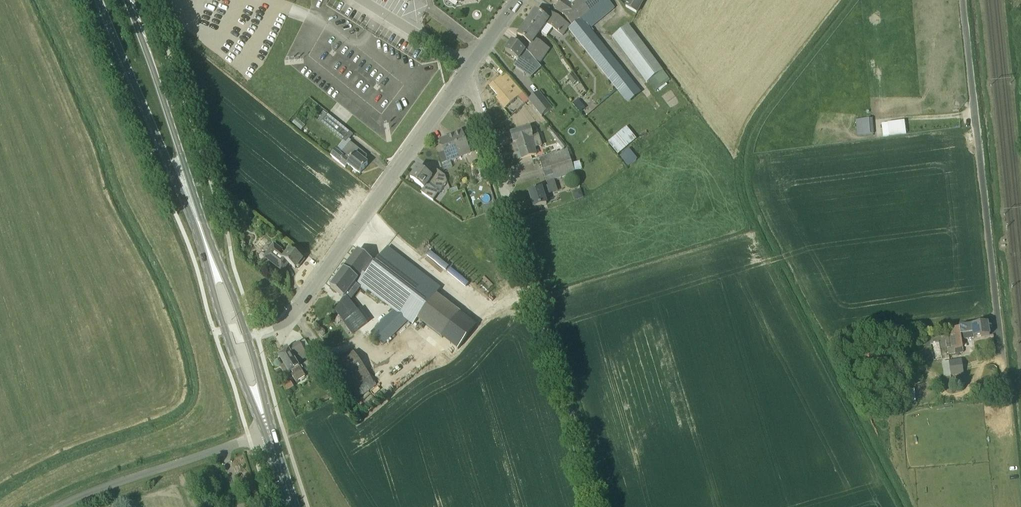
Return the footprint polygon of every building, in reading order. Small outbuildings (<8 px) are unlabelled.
[(559,3),(553,11),(560,16),(572,6),(564,0),(555,0),(559,3)] [(572,6),(560,16),(562,17),(572,26),(581,18),(602,0),(580,0),(572,6)] [(614,8),(608,0),(602,0),(581,18),(590,29),(614,8)] [(626,7),(637,12),(643,0),(629,0),(626,7)] [(536,10),(527,23),(541,33),(547,24),(563,36),(570,25),(553,13),(549,19),(536,10)] [(527,23),(518,35),(534,47),(529,53),(531,55),(538,64),(549,48),(536,39),(541,33),(527,23)] [(662,72),(628,25),(610,38),(645,85),(662,72)] [(528,52),(513,41),(506,51),(519,60),(514,67),(524,74),(530,65),(537,69),(540,67),(541,69),(542,68),(538,64),(531,55),(529,53),(528,52)] [(567,77),(573,84),(578,80),(572,73),(567,77)] [(499,101),(505,108),(518,96),(511,89),(515,85),(514,83),(506,75),(502,78),(501,77),(491,87),(502,99),(499,101)] [(552,109),(538,92),(528,100),(542,117),(552,109)] [(586,108),(579,100),(573,105),(580,113),(586,108)] [(321,122),(348,144),(350,142),(355,136),(327,114),(324,118),(321,122)] [(855,135),(872,134),(872,119),(855,119),(855,135)] [(522,159),(538,154),(536,148),(543,146),(539,135),(538,135),(534,136),(532,132),(531,126),(511,132),(514,141),(516,141),(522,159)] [(617,155),(635,138),(624,126),(606,143),(617,155)] [(564,150),(568,149),(568,148),(552,128),(548,131),(564,150)] [(448,138),(440,141),(448,161),(450,160),(470,153),(462,130),(448,136),(448,138)] [(350,142),(348,144),(341,154),(335,150),(330,156),(345,166),(347,164),(360,174),(368,164),(363,160),(367,155),(350,142)] [(539,158),(547,184),(548,187),(543,188),(543,187),(530,191),(535,208),(548,204),(545,195),(558,191),(555,180),(575,174),(568,149),(539,158)] [(619,156),(628,166),(636,159),(627,149),(619,156)] [(452,167),(450,160),(448,161),(445,162),(442,163),(444,170),(452,167)] [(437,170),(432,177),(419,167),(411,179),(425,189),(422,193),(436,202),(450,184),(447,177),(437,170)] [(245,206),(231,194),(225,201),(239,213),(245,206)] [(303,259),(290,249),(286,253),(274,244),(265,257),(282,270),(288,263),(295,268),(297,267),(299,268),(304,261),(302,259),(303,259)] [(376,263),(373,261),(358,280),(363,284),(360,288),(366,293),(368,291),(393,310),(371,332),(387,348),(411,323),(413,325),(441,288),(388,248),(376,263)] [(339,315),(352,334),(370,321),(356,302),(353,304),(350,300),(360,288),(363,284),(358,280),(373,261),(359,250),(331,287),(345,298),(341,301),(346,309),(339,315)] [(961,339),(990,335),(988,323),(950,328),(951,335),(950,335),(950,337),(946,338),(948,355),(964,353),(961,339)] [(296,383),(306,377),(298,363),(309,357),(301,345),(291,351),(288,347),(284,350),(286,352),(279,356),(284,365),(281,367),(286,375),(292,371),(293,372),(291,373),(296,383)] [(858,348),(853,354),(858,358),(864,352),(858,348)] [(346,396),(372,378),(357,354),(330,372),(346,396)] [(949,361),(951,376),(963,374),(961,359),(949,361)] [(294,386),(291,381),(283,385),(286,391),(294,386)] [(915,401),(915,390),(908,390),(908,391),(905,392),(906,402),(907,402),(907,405),(911,404),(914,403),(914,401),(915,401)] [(232,458),(240,478),(249,474),(242,455),(232,458)]
